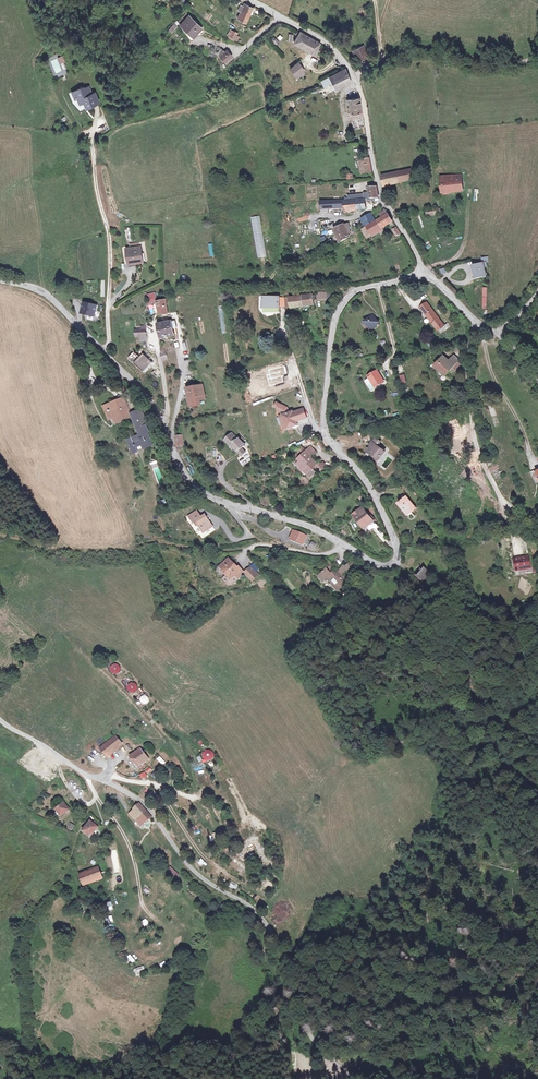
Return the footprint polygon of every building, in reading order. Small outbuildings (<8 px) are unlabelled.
[(245,22),(252,9),(244,5),(242,8),(241,7),(240,9),(239,8),(237,12),(239,13),(236,19),(245,22)] [(190,16),(181,23),(192,37),(201,29),(190,16)] [(230,29),(227,37),(237,41),(240,33),(230,29)] [(295,44),(315,54),(320,45),(300,33),(295,44)] [(367,56),(365,50),(361,52),(359,49),(354,51),(359,60),(367,56)] [(226,54),(224,56),(219,60),(224,66),(231,60),(226,54)] [(293,75),(305,67),(301,61),(289,69),(293,75)] [(305,67),(293,75),(296,78),(308,70),(305,67)] [(331,83),(334,89),(339,86),(342,85),(349,82),(344,70),(337,73),(328,78),(331,83)] [(322,87),(331,83),(328,78),(321,83),(322,87)] [(80,98),(84,111),(97,107),(93,97),(90,97),(88,90),(81,93),(80,89),(70,93),(72,100),(80,98)] [(362,122),(359,99),(347,100),(351,123),(357,122),(357,123),(362,122)] [(368,159),(364,159),(359,159),(362,173),(371,172),(368,159)] [(408,169),(394,171),(396,182),(409,180),(408,169)] [(396,182),(394,171),(381,174),(383,184),(396,182)] [(448,173),(448,180),(462,179),(461,171),(448,173)] [(462,179),(448,180),(440,181),(441,190),(450,190),(450,188),(462,188),(462,179)] [(370,197),(378,197),(376,190),(375,186),(368,186),(370,197)] [(343,211),(356,210),(355,203),(355,201),(343,202),(343,201),(320,203),(321,210),(343,208),(343,211)] [(364,202),(355,203),(356,210),(365,210),(364,202)] [(364,216),(367,222),(374,219),(371,212),(364,216)] [(387,214),(367,225),(371,233),(391,221),(387,214)] [(344,227),(347,233),(352,230),(349,224),(344,227)] [(371,233),(367,225),(361,229),(365,237),(371,233)] [(347,233),(344,227),(343,226),(335,230),(341,242),(349,237),(347,233)] [(395,236),(399,233),(396,227),(391,230),(395,236)] [(139,247),(131,248),(127,249),(129,262),(141,260),(139,247)] [(482,264),(473,267),(475,279),(485,276),(482,264)] [(441,275),(447,273),(445,267),(439,269),(441,275)] [(291,307),(298,307),(313,306),(312,298),(304,298),(304,296),(295,296),(296,298),(290,299),(291,307)] [(167,299),(157,301),(160,314),(169,313),(167,299)] [(265,308),(271,308),(285,307),(285,299),(261,299),(261,302),(264,302),(265,308)] [(271,312),(271,308),(265,308),(264,302),(261,302),(262,312),(271,312)] [(444,325),(429,302),(421,307),(438,331),(439,330),(441,333),(451,327),(449,322),(444,325)] [(96,308),(84,305),(81,316),(94,319),(96,308)] [(373,316),(366,323),(372,330),(379,323),(373,316)] [(160,325),(163,339),(176,335),(172,322),(160,325)] [(135,352),(129,359),(145,373),(151,366),(141,358),(135,352)] [(144,355),(141,358),(151,366),(154,363),(144,355)] [(448,376),(461,361),(455,355),(449,362),(445,359),(437,367),(448,376)] [(377,370),(369,376),(377,387),(385,382),(377,370)] [(191,394),(193,406),(201,404),(200,400),(205,398),(201,382),(186,386),(188,395),(191,394)] [(123,398),(103,406),(109,418),(115,416),(116,419),(121,417),(122,419),(131,415),(123,398)] [(278,401),(276,405),(280,407),(279,409),(283,411),(284,413),(288,422),(285,424),(286,428),(300,423),(298,420),(308,416),(305,407),(295,411),(294,409),(291,411),(289,406),(278,401)] [(140,416),(135,419),(136,421),(137,421),(143,434),(129,439),(130,442),(129,443),(133,451),(137,449),(136,446),(141,444),(144,450),(153,445),(147,432),(148,432),(140,416)] [(231,441),(235,445),(239,449),(242,446),(246,442),(245,441),(240,436),(239,434),(237,436),(231,430),(224,437),(230,443),(231,441)] [(181,435),(176,436),(179,448),(184,446),(181,435)] [(376,438),(371,442),(372,448),(367,452),(377,462),(385,454),(377,447),(381,443),(376,438)] [(294,459),(291,463),(295,467),(296,466),(301,470),(302,469),(309,475),(307,476),(311,479),(316,473),(314,472),(315,470),(316,471),(318,468),(322,471),(325,467),(322,464),(316,466),(309,460),(314,454),(307,449),(303,453),(300,457),(299,458),(295,455),(293,458),(294,459)] [(409,515),(417,508),(407,496),(399,503),(409,515)] [(370,526),(375,522),(366,511),(364,513),(361,510),(353,517),(358,523),(359,521),(366,529),(370,526)] [(194,518),(199,525),(200,524),(203,527),(208,533),(217,526),(209,516),(205,519),(200,513),(194,518)] [(379,527),(375,522),(370,526),(374,532),(379,527)] [(294,530),(290,537),(302,542),(305,535),(294,530)] [(520,567),(530,565),(528,555),(518,556),(520,567)] [(230,585),(236,579),(234,576),(241,570),(237,567),(236,567),(228,558),(218,566),(226,574),(221,578),(227,585),(230,585)] [(349,564),(345,567),(347,569),(344,571),(350,577),(355,572),(349,564)] [(338,577),(344,571),(347,569),(345,567),(343,569),(341,567),(335,573),(338,577)] [(249,568),(246,571),(250,576),(247,578),(251,582),(257,577),(249,568)] [(416,579),(426,586),(433,575),(423,568),(416,579)] [(243,573),(241,570),(234,576),(236,579),(237,579),(243,574),(247,578),(250,576),(246,571),(243,573)] [(338,577),(335,573),(334,572),(332,575),(330,573),(327,575),(324,571),(316,578),(321,583),(325,580),(336,592),(345,584),(338,577)] [(116,675),(121,667),(114,662),(109,670),(116,675)] [(138,686),(130,682),(126,689),(134,693),(138,686)] [(156,704),(150,709),(156,715),(162,710),(156,704)] [(170,733),(176,728),(170,720),(164,725),(170,733)] [(107,757),(121,744),(115,737),(101,749),(100,748),(96,750),(101,755),(104,753),(107,757)] [(140,749),(131,757),(142,771),(148,765),(145,761),(147,759),(140,749)] [(204,761),(214,759),(213,750),(202,751),(204,761)] [(162,757),(157,759),(162,766),(166,764),(162,757)] [(124,770),(128,774),(134,767),(130,763),(124,770)] [(154,803),(160,799),(154,790),(148,794),(154,803)] [(71,810),(64,803),(57,810),(63,817),(71,810)] [(135,810),(136,811),(141,817),(146,823),(149,821),(153,817),(142,804),(135,810)] [(136,821),(141,817),(136,811),(131,815),(136,821)] [(141,817),(136,821),(141,827),(144,825),(146,823),(141,817)] [(83,832),(92,838),(99,826),(91,821),(83,832)] [(190,854),(194,851),(189,844),(185,847),(190,854)] [(172,881),(179,875),(171,866),(164,872),(172,881)] [(99,867),(94,869),(98,880),(103,878),(99,867)] [(98,880),(94,869),(79,874),(83,885),(98,880)] [(129,954),(126,956),(131,964),(134,961),(129,954)]
